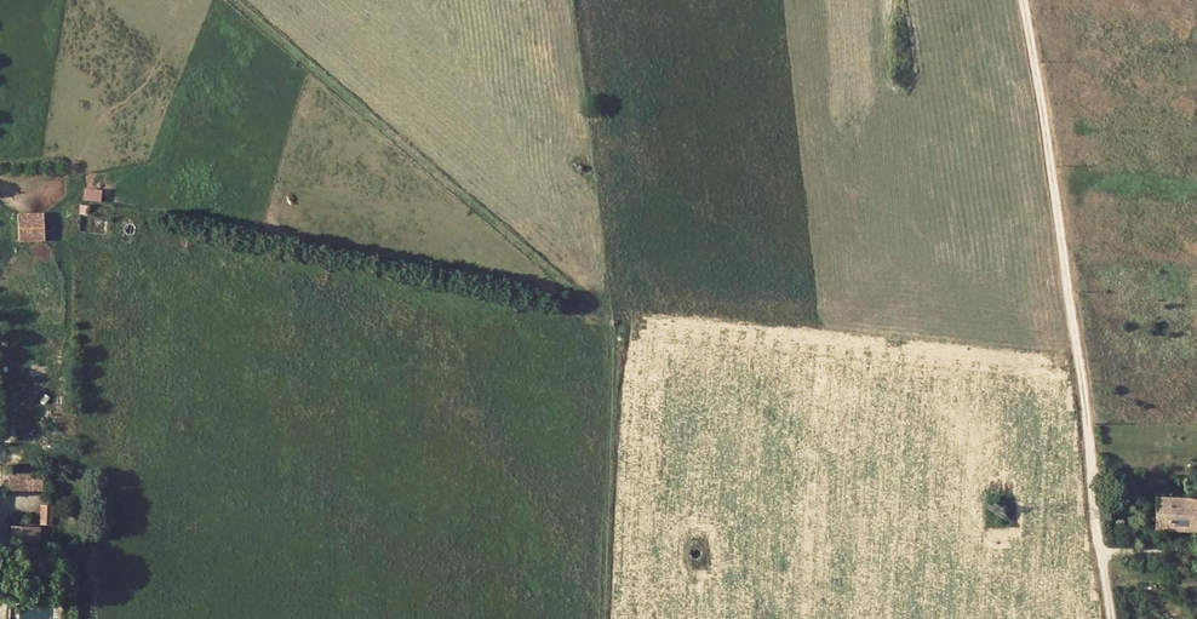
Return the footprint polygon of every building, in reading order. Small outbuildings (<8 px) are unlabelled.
[(102,201),(103,188),(85,187),(84,200),(102,201)] [(78,215),(86,215),(87,206),(79,205),(78,215)] [(43,241),(43,214),(18,214),(18,241),(43,241)] [(44,490),(43,473),(10,473),(11,491),(44,490)] [(1168,528),(1170,495),(1166,495),(1158,495),(1156,510),(1155,527),(1168,528)] [(1192,497),(1170,495),(1168,528),(1189,530),(1191,514),(1192,497)] [(51,524),(50,506),(41,506),(40,525),(51,524)] [(10,540),(39,541),(38,528),(10,528),(10,540)]
